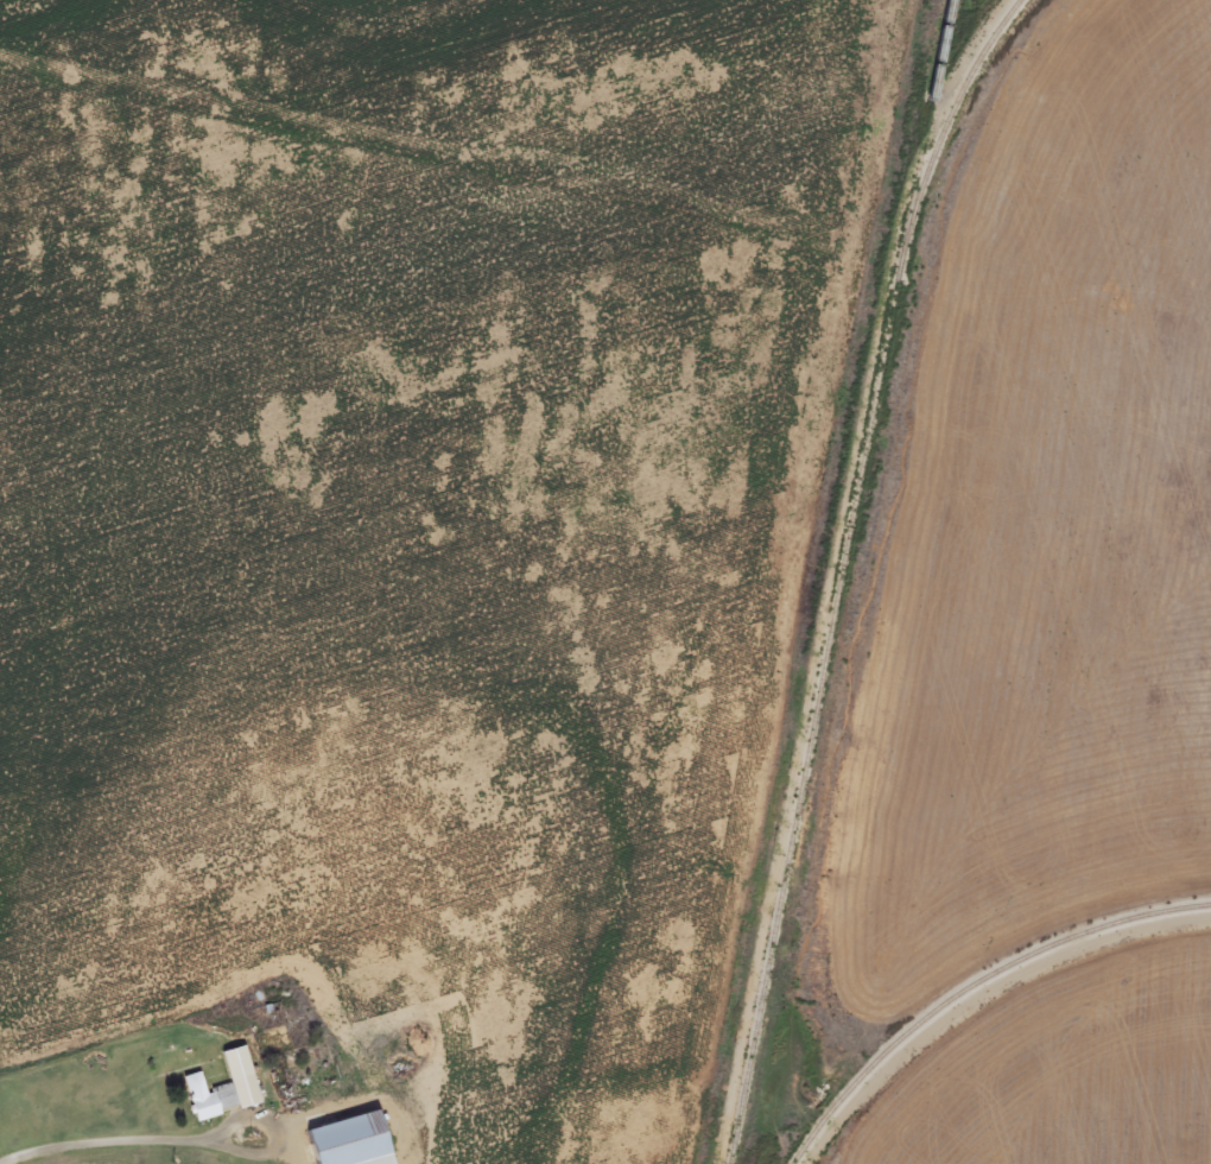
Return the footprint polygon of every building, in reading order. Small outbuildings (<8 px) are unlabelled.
[(220,1056),(230,1085),(252,1078),(242,1048),(220,1056)] [(182,1079),(194,1124),(238,1111),(231,1086),(205,1093),(200,1074),(182,1079)] [(376,1114),(303,1133),(311,1163),(389,1163),(376,1114)]
